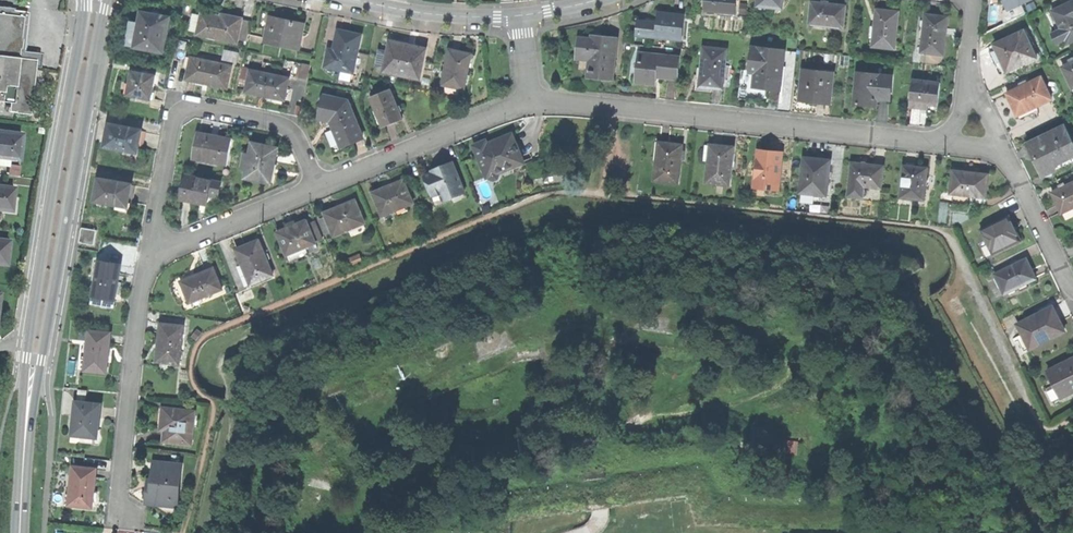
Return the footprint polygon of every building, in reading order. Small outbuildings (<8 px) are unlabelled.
[(706,10),(737,13),(738,0),(707,0),(706,10)] [(1008,10),(1022,3),(1028,0),(1003,0),(1008,10)] [(831,3),(811,1),(810,22),(844,25),(846,4),(831,3)] [(1061,29),(1051,34),(1056,44),(1066,39),(1068,43),(1072,41),(1072,1),(1052,11),(1061,29)] [(1027,12),(1022,3),(1008,10),(1004,11),(1003,18),(1006,23),(1027,12)] [(877,7),(874,45),(896,46),(899,9),(888,8),(877,7)] [(1052,11),(1046,14),(1051,26),(1058,23),(1052,11)] [(127,45),(164,52),(170,17),(158,15),(142,12),(140,23),(131,21),(127,45)] [(190,29),(196,30),(200,13),(194,12),(190,29)] [(9,103),(8,112),(29,115),(35,59),(18,57),(23,16),(0,13),(0,102),(9,103)] [(638,34),(682,37),(683,15),(661,13),(660,22),(650,22),(639,21),(638,34)] [(926,13),(923,51),(945,52),(946,35),(947,14),(926,13)] [(198,34),(237,42),(237,40),(241,19),(216,14),(215,17),(212,16),(202,14),(198,34)] [(265,42),(299,49),(305,24),(286,20),(270,17),(265,42)] [(251,21),(241,19),(237,40),(246,42),(251,21)] [(329,49),(326,66),(353,72),(361,35),(350,33),(338,30),(334,50),(329,49)] [(1001,59),(1007,72),(1037,58),(1024,31),(994,45),(1001,59)] [(616,35),(601,34),(601,40),(590,39),(579,39),(578,58),(590,58),(589,70),(601,71),(600,78),(614,79),(616,35)] [(391,37),(390,43),(409,46),(410,40),(400,38),(391,37)] [(409,46),(390,43),(385,71),(394,72),(407,74),(421,77),(426,49),(409,46)] [(785,48),(753,45),(751,71),(757,71),(756,85),(766,86),(782,87),(785,48)] [(704,66),(703,85),(718,87),(725,87),(725,78),(725,63),(726,48),(704,47),(704,66)] [(447,48),(443,85),(466,87),(468,71),(471,51),(458,49),(447,48)] [(221,61),(235,65),(238,54),(224,51),(221,61)] [(637,53),(635,82),(644,82),(653,83),(654,74),(676,76),(677,56),(637,53)] [(205,83),(227,88),(232,66),(191,58),(189,68),(187,79),(205,83)] [(1072,86),(1072,62),(1063,67),(1072,86)] [(311,66),(302,64),(300,78),(308,80),(311,66)] [(719,93),(718,87),(703,85),(704,66),(697,66),(696,91),(707,92),(719,93)] [(803,68),(801,98),(815,99),(831,100),(833,71),(803,68)] [(289,79),(251,71),(246,92),(258,95),(268,97),(283,100),(285,100),(289,79)] [(472,72),(468,71),(466,87),(443,85),(443,88),(470,91),(472,72)] [(128,95),(151,99),(153,87),(155,76),(133,72),(131,83),(128,95)] [(858,72),(856,101),(868,102),(879,103),(880,97),(893,98),(895,74),(881,73),(868,72),(858,72)] [(1012,104),(1017,114),(1017,113),(1036,104),(1037,106),(1051,99),(1040,76),(1006,93),(1012,104)] [(913,78),(911,105),(930,106),(930,102),(940,103),(941,79),(913,78)] [(374,99),(387,126),(397,122),(406,118),(392,90),(374,99)] [(322,94),(319,116),(331,119),(335,128),(340,144),(362,138),(348,99),(322,94)] [(940,111),(940,103),(930,102),(930,106),(911,105),(911,109),(925,110),(940,111)] [(109,124),(105,147),(126,150),(125,152),(140,155),(141,148),(139,148),(139,147),(142,131),(142,130),(109,124)] [(1043,175),(1056,170),(1053,165),(1072,156),(1072,144),(1065,127),(1028,144),(1036,160),(1043,175)] [(10,158),(20,159),(23,134),(4,132),(0,132),(0,157),(10,158)] [(215,163),(227,165),(232,140),(215,136),(198,133),(193,156),(216,161),(215,163)] [(476,144),(488,174),(499,169),(523,160),(512,134),(498,140),(488,144),(486,139),(476,144)] [(246,178),(271,183),(275,163),(278,148),(253,143),(251,154),(245,153),(243,166),(248,167),(246,178)] [(654,181),(678,183),(681,159),(682,150),(682,145),(671,144),(659,143),(654,181)] [(709,161),(707,183),(730,185),(733,147),(722,146),(710,145),(710,146),(709,161)] [(758,150),(755,187),(778,190),(782,153),(770,152),(758,150)] [(10,158),(0,157),(0,164),(10,165),(10,158)] [(804,158),(800,193),(803,193),(814,194),(826,196),(830,161),(818,159),(804,158)] [(426,178),(436,204),(465,193),(454,165),(446,168),(444,163),(438,166),(434,167),(436,171),(437,174),(426,178)] [(864,186),(881,188),(883,166),(866,164),(852,163),(850,185),(864,186)] [(10,164),(10,173),(21,173),(21,164),(10,164)] [(904,165),(901,198),(924,200),(928,168),(915,166),(904,165)] [(502,176),(499,169),(488,174),(491,181),(502,176)] [(968,174),(953,172),(950,193),(953,194),(969,196),(985,197),(988,175),(977,173),(968,172),(968,171),(968,174)] [(187,175),(181,199),(193,202),(207,205),(209,195),(218,197),(221,183),(187,175)] [(98,177),(94,202),(115,205),(116,199),(126,200),(127,192),(129,182),(98,177)] [(375,191),(383,213),(396,208),(407,203),(414,201),(406,179),(390,186),(375,191)] [(1064,211),(1072,207),(1072,182),(1054,191),(1059,201),(1064,211)] [(863,197),(864,186),(850,185),(849,196),(863,197)] [(12,211),(14,188),(0,186),(0,210),(12,211)] [(814,201),(814,194),(803,193),(802,200),(814,201)] [(968,205),(969,196),(953,194),(952,203),(968,205)] [(131,201),(126,200),(116,199),(115,205),(115,208),(129,210),(131,201)] [(327,211),(335,234),(367,221),(358,199),(339,206),(327,211)] [(409,210),(407,203),(396,208),(399,214),(409,210)] [(1067,218),(1072,215),(1072,210),(1065,214),(1067,218)] [(988,244),(992,254),(993,254),(1018,242),(1011,228),(1013,226),(1011,221),(1009,216),(981,230),(988,244)] [(278,231),(287,253),(298,249),(317,241),(308,218),(293,225),(278,231)] [(1021,241),(1013,226),(1011,228),(1018,242),(1021,241)] [(79,243),(93,244),(94,228),(80,227),(79,243)] [(7,265),(10,240),(0,239),(0,264),(7,265)] [(236,248),(250,283),(272,274),(259,239),(245,245),(236,248)] [(986,257),(992,254),(988,244),(981,248),(986,257)] [(300,253),(298,249),(287,253),(289,258),(300,253)] [(995,274),(1004,294),(1017,288),(1026,283),(1036,279),(1031,269),(1026,259),(995,274)] [(93,297),(115,299),(117,283),(119,264),(97,261),(93,297)] [(183,282),(191,302),(223,289),(214,265),(195,273),(197,276),(190,279),(183,282)] [(1028,287),(1026,283),(1017,288),(1019,292),(1028,287)] [(1022,334),(1030,349),(1065,331),(1059,320),(1052,307),(1017,325),(1022,334)] [(157,362),(179,364),(182,325),(159,323),(158,335),(157,341),(159,342),(157,362)] [(84,371),(106,373),(107,355),(108,333),(86,332),(85,351),(84,361),(84,371)] [(1024,352),(1030,349),(1022,334),(1016,338),(1024,352)] [(1061,397),(1072,392),(1072,359),(1048,371),(1056,388),(1061,397)] [(1053,402),(1061,397),(1056,388),(1048,392),(1053,402)] [(73,437),(99,438),(100,422),(101,404),(75,402),(73,437)] [(167,442),(195,443),(197,411),(169,409),(168,426),(167,442)] [(184,465),(157,463),(156,477),(155,491),(151,490),(150,504),(181,506),(184,465)] [(68,507),(92,509),(93,488),(94,468),(70,467),(69,494),(68,507)]
